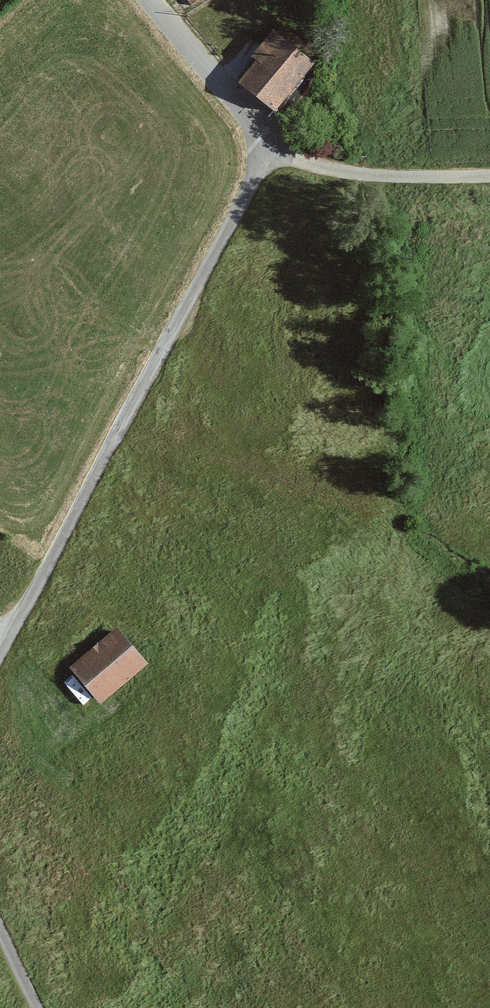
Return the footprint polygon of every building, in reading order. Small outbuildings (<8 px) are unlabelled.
[(309,64),(267,33),(232,80),(274,111),(309,64)] [(133,663),(112,643),(76,679),(98,700),(133,663)]
